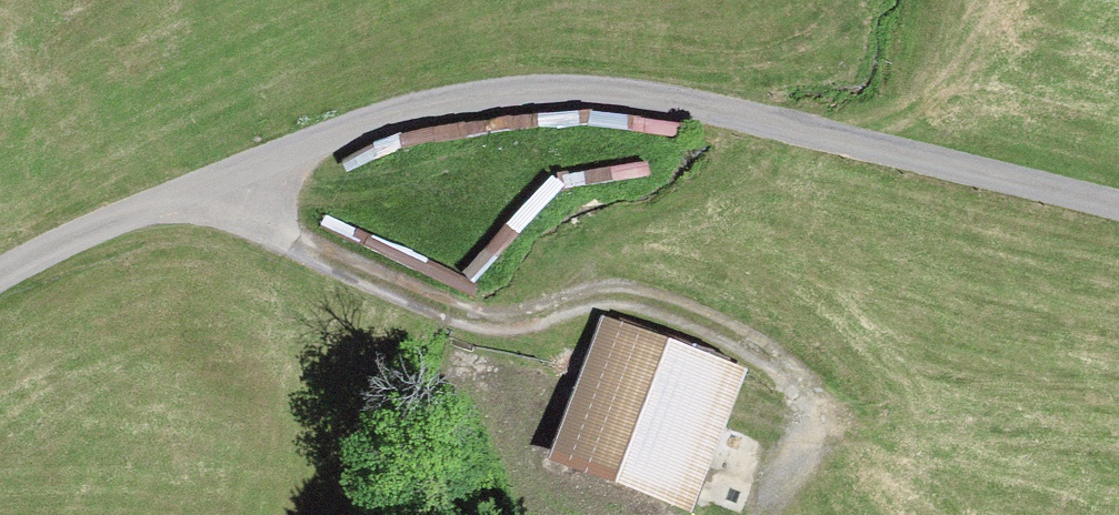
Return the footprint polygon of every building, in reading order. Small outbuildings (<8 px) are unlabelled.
[(605,324),(553,465),(691,514),(698,514),(749,377),(605,324)]
